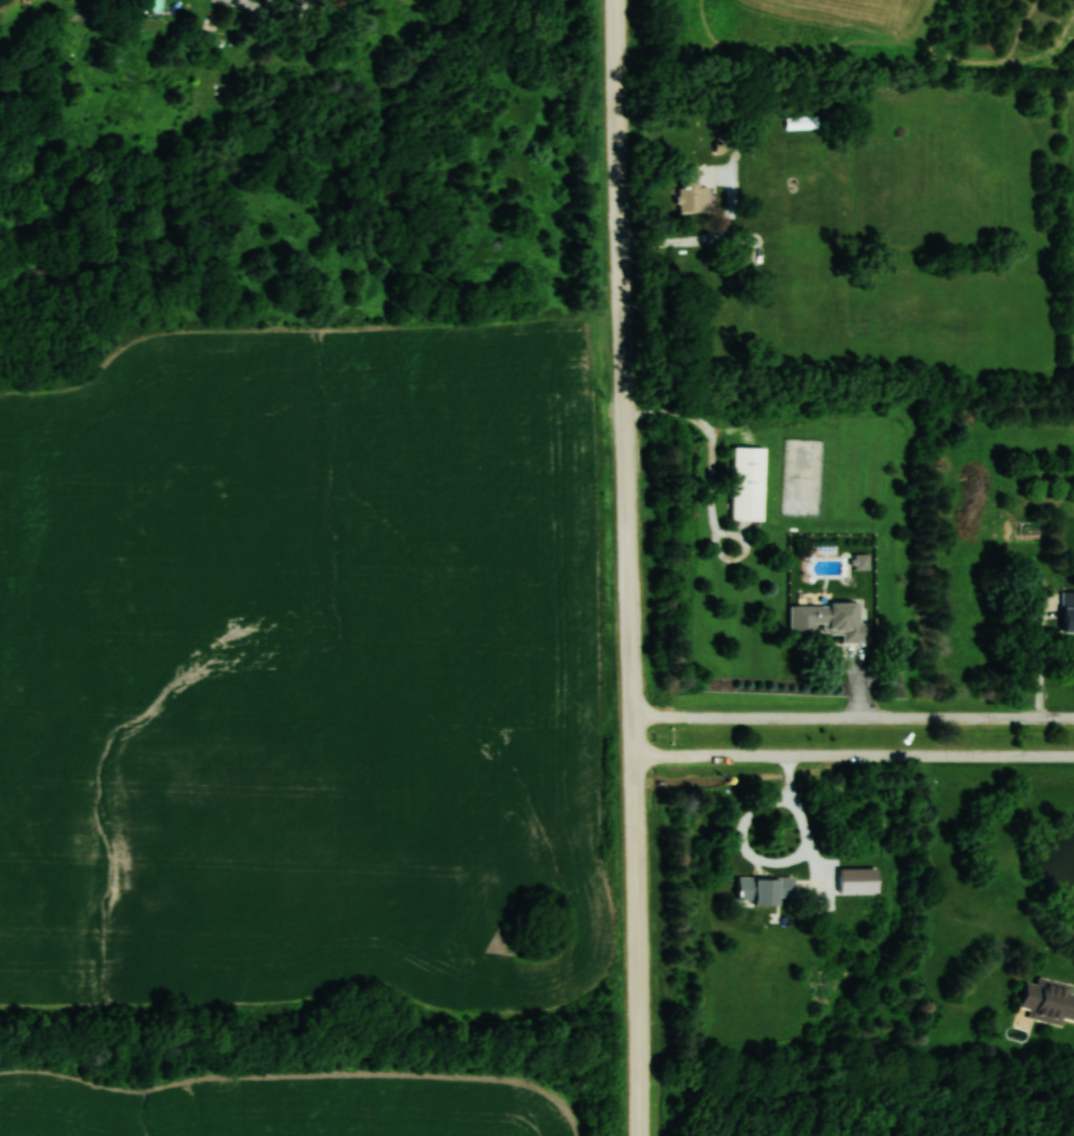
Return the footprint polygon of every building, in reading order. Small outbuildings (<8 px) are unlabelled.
[(818,116),(786,116),(786,127),(818,127),(818,116)] [(710,211),(710,186),(698,186),(698,165),(677,165),(677,211),(710,211)] [(763,521),(764,446),(733,446),(732,521),(763,521)] [(1073,632),(1073,592),(1063,592),(1063,632),(1073,632)] [(816,643),(816,632),(842,632),(842,643),(868,643),(868,623),(859,623),(859,604),(789,604),(790,643),(816,643)] [(779,904),(779,897),(793,897),(793,878),(738,878),(738,904),(779,904)] [(1071,993),(1073,984),(1038,976),(1036,983),(1025,981),(1018,1014),(1073,1026),(1073,993),(1071,993)]
